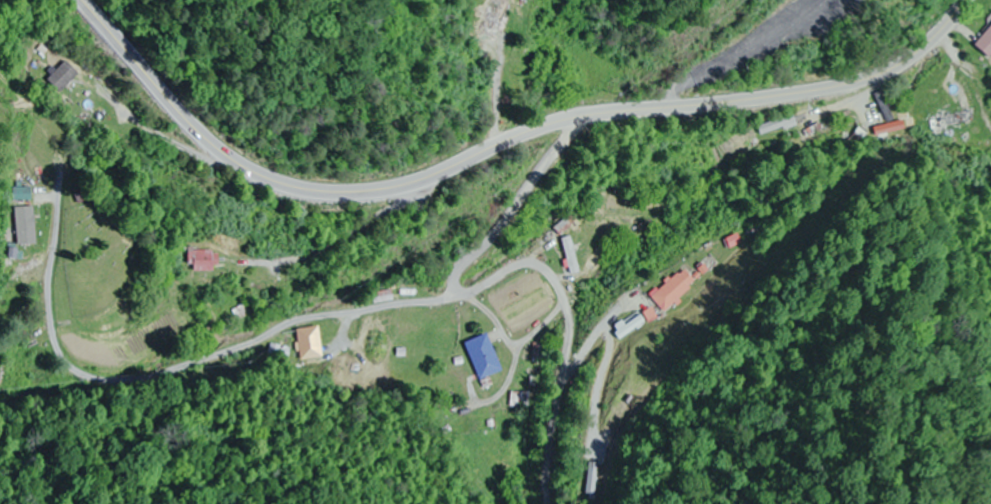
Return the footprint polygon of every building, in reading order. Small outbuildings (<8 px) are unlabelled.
[(978,44),(990,56),(990,30),(978,44)] [(64,93),(83,74),(69,61),(50,80),(64,93)] [(897,119),(884,92),(877,96),(890,123),(897,119)] [(935,128),(978,121),(976,112),(934,120),(935,128)] [(761,126),(764,137),(801,126),(797,115),(761,126)] [(17,188),(17,201),(35,201),(35,188),(17,188)] [(38,208),(13,208),(13,223),(20,223),(21,248),(39,248),(38,208)] [(565,239),(574,274),(582,272),(574,237),(565,239)] [(190,264),(195,264),(195,271),(221,271),(221,250),(190,250),(190,264)] [(668,313),(699,282),(685,267),(653,298),(668,313)] [(5,299),(0,303),(0,314),(11,305),(5,299)] [(614,329),(621,339),(646,322),(639,312),(614,329)] [(326,358),(323,327),(300,329),(303,360),(326,358)] [(506,370),(491,334),(469,343),(484,379),(506,370)]
